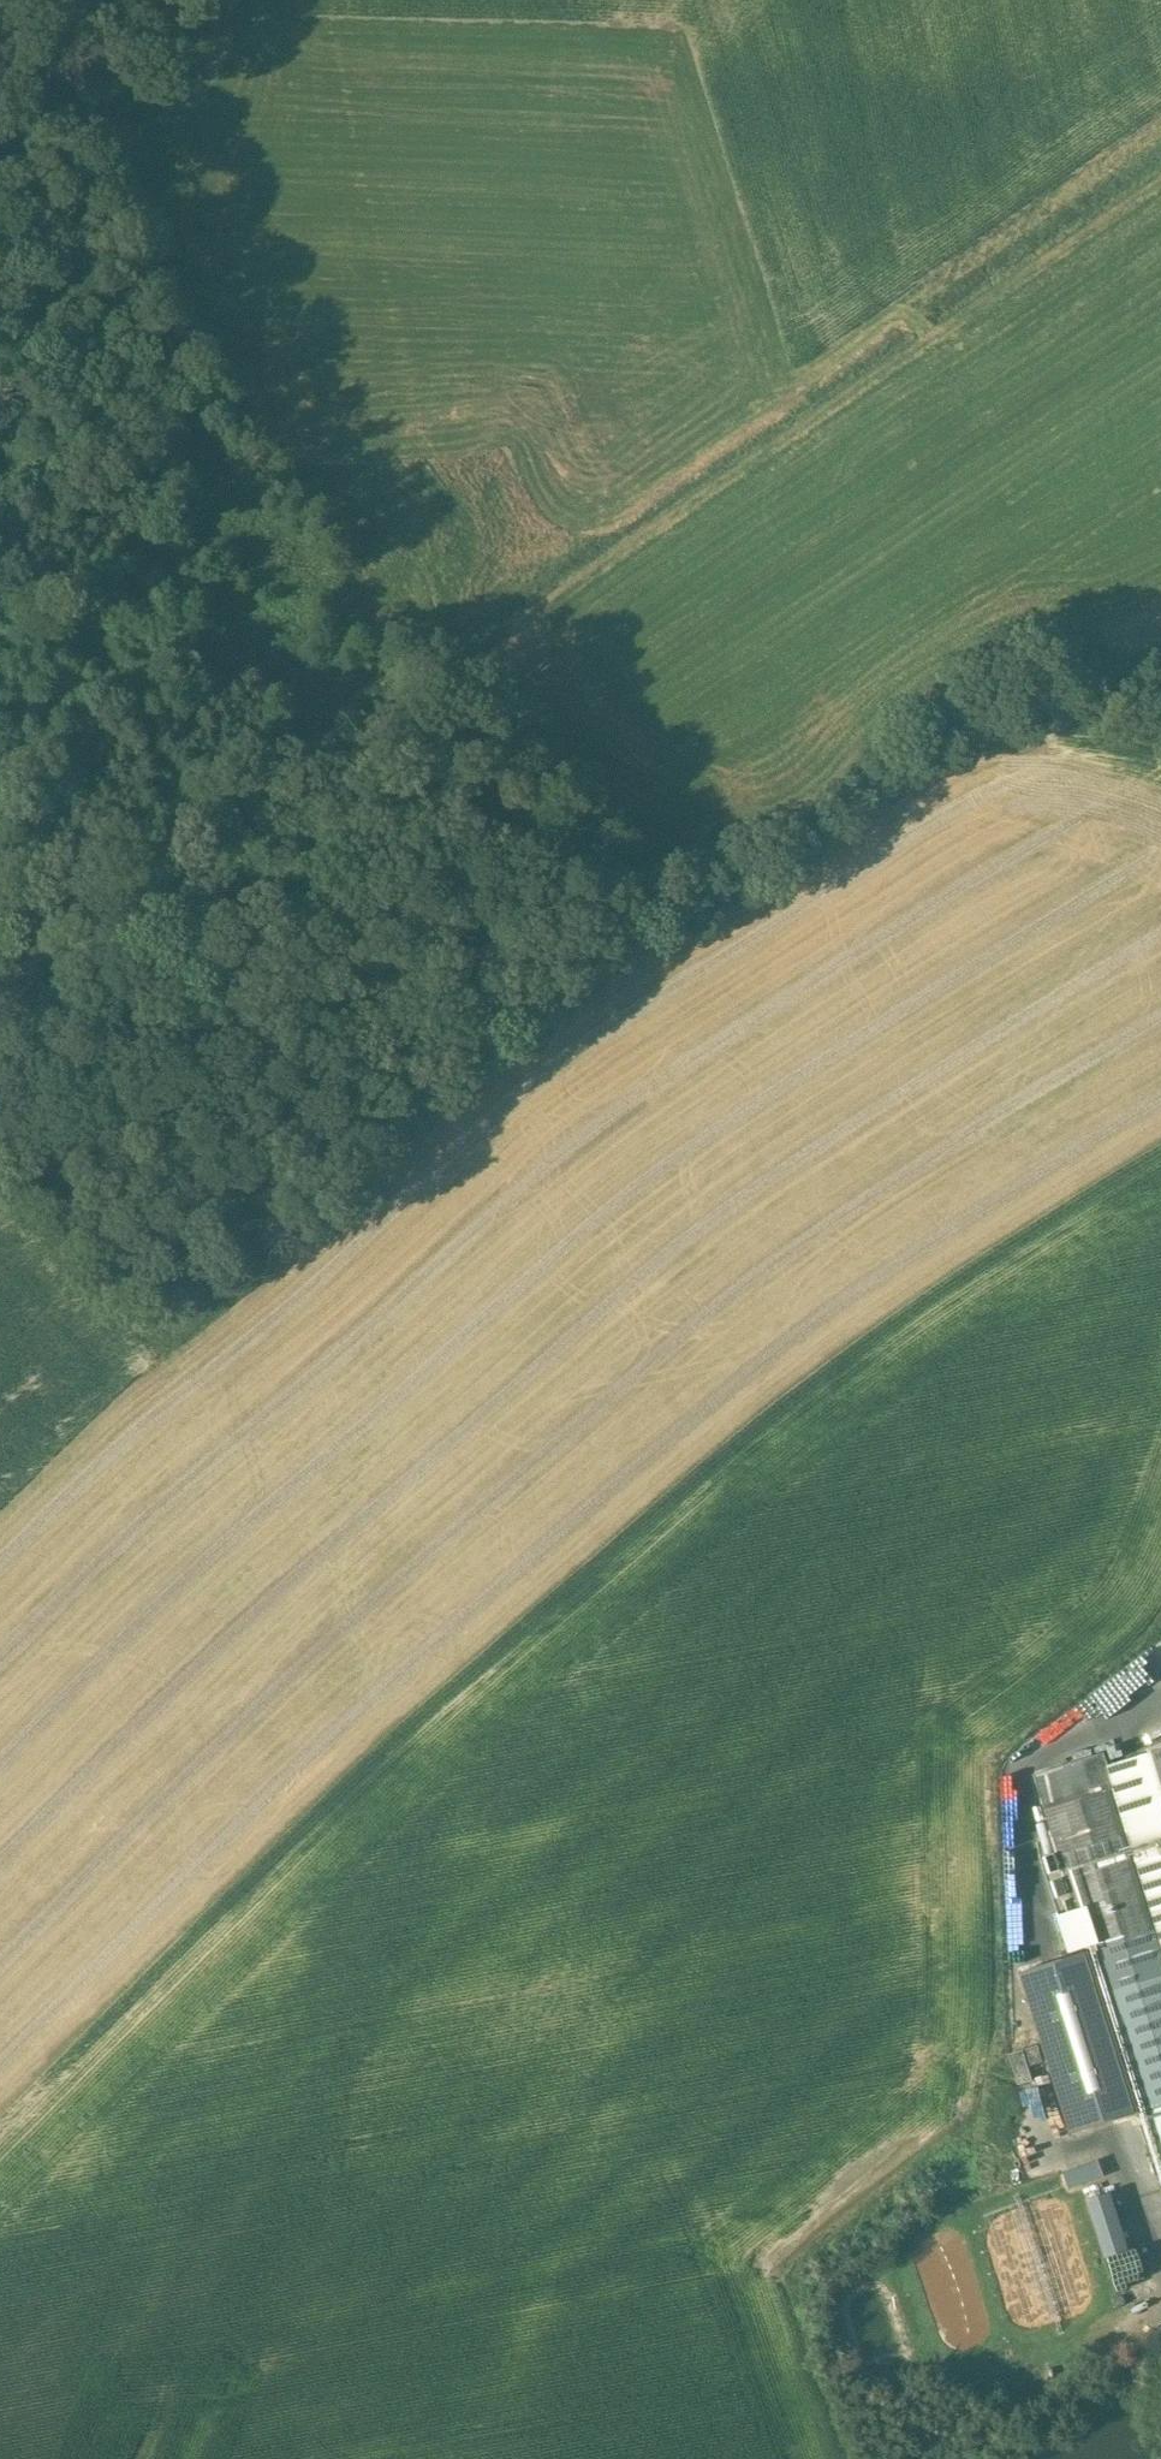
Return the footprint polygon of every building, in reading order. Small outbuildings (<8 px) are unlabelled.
[(1152,1752),(1160,1781),(1160,1749),(1152,1752)] [(1152,1752),(1107,1766),(1160,1940),(1160,1781),(1152,1752)] [(1102,1753),(1032,1775),(1101,1995),(1160,1976),(1160,1940),(1107,1766),(1102,1753)] [(1070,2137),(1139,2115),(1101,1995),(1087,1952),(1018,1973),(1070,2137)] [(1101,1995),(1139,2115),(1160,2186),(1160,1976),(1101,1995)] [(1036,2046),(1025,2049),(1030,2065),(1041,2062),(1036,2046)] [(1021,2050),(1008,2054),(1015,2079),(1028,2076),(1021,2050)] [(1082,2166),(1062,2174),(1068,2189),(1088,2182),(1082,2166)] [(1126,2250),(1108,2193),(1085,2200),(1103,2258),(1126,2250)]
